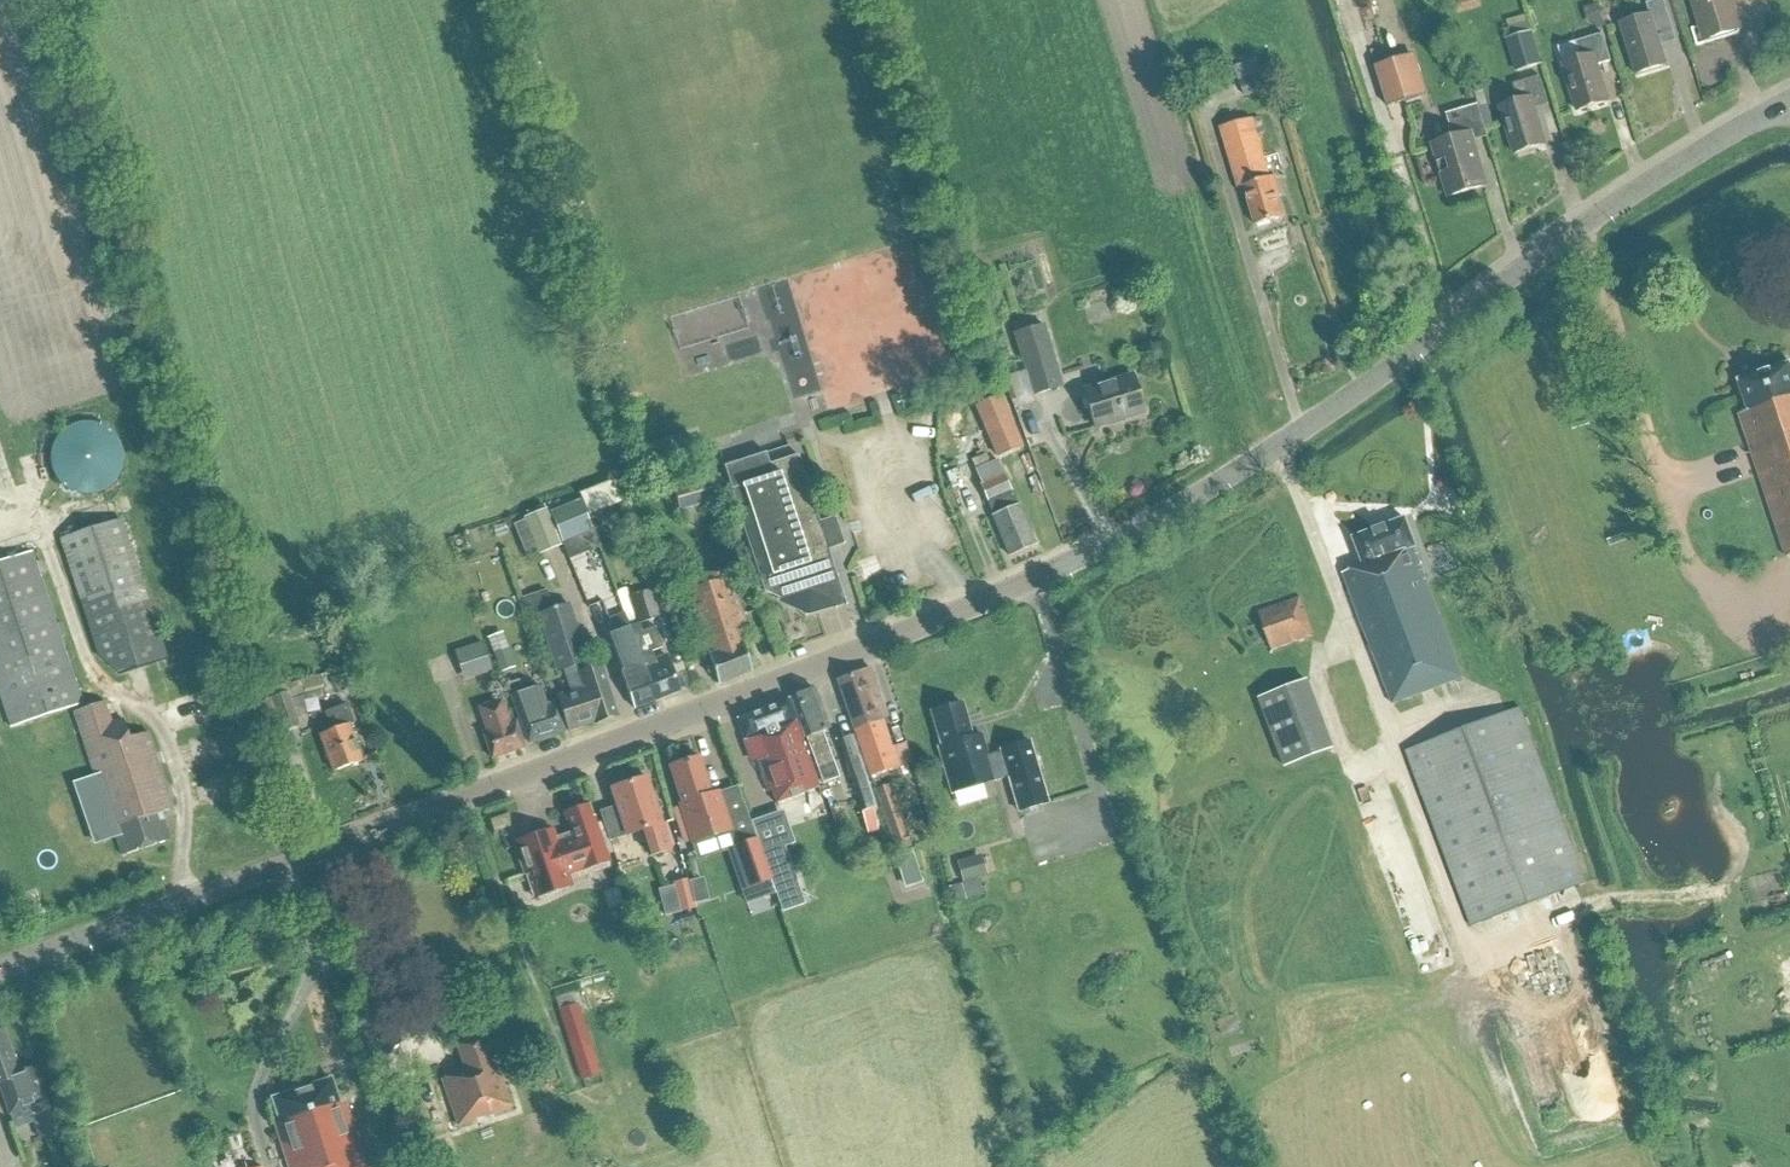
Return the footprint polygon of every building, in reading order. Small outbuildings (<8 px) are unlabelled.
[(1676,41),(1663,0),(1660,0),(1647,4),(1650,15),(1620,24),(1636,75),(1666,65),(1660,46),(1676,41)] [(1704,33),(1706,42),(1740,33),(1737,23),(1730,0),(1694,0),(1704,33)] [(1602,23),(1597,6),(1581,11),(1587,28),(1602,23)] [(1505,39),(1515,73),(1541,65),(1529,23),(1505,30),(1508,38),(1505,39)] [(1564,67),(1577,112),(1608,102),(1597,66),(1611,62),(1603,34),(1577,44),(1582,61),(1564,67)] [(1427,95),(1414,54),(1374,66),(1387,108),(1427,95)] [(1233,67),(1245,97),(1268,88),(1257,58),(1233,67)] [(1514,155),(1545,145),(1534,109),(1548,104),(1540,77),(1513,85),(1518,102),(1500,107),(1514,155)] [(1469,80),(1460,83),(1466,102),(1475,99),(1469,80)] [(1478,105),(1446,115),(1453,139),(1432,145),(1448,198),(1487,186),(1474,141),(1488,137),(1478,105)] [(1284,218),(1278,197),(1281,196),(1275,177),(1271,178),(1253,119),(1220,128),(1238,189),(1244,187),(1256,226),(1284,218)] [(910,200),(899,204),(907,229),(918,225),(910,200)] [(1267,224),(1276,256),(1307,247),(1298,215),(1267,224)] [(827,257),(771,275),(807,385),(837,375),(835,368),(845,364),(818,282),(833,277),(827,257)] [(684,300),(692,329),(757,313),(750,283),(684,300)] [(1032,396),(1062,387),(1043,326),(1014,335),(1032,396)] [(1738,381),(1748,411),(1738,415),(1786,558),(1789,556),(1789,364),(1738,381)] [(1093,428),(1142,413),(1132,377),(1083,392),(1093,428)] [(1023,448),(1002,397),(974,409),(996,460),(1023,448)] [(768,465),(772,477),(730,490),(762,590),(778,598),(805,614),(844,601),(827,547),(838,543),(832,525),(821,528),(798,455),(768,465)] [(1009,555),(1034,545),(997,461),(975,471),(980,484),(979,485),(986,503),(996,499),(1002,513),(993,517),(1009,555)] [(668,486),(677,514),(718,501),(710,473),(668,486)] [(562,543),(591,531),(580,503),(551,514),(562,543)] [(843,511),(831,515),(838,535),(850,531),(843,511)] [(520,523),(535,558),(559,549),(544,513),(520,523)] [(1393,704),(1463,678),(1414,548),(1416,547),(1405,519),(1353,539),(1364,566),(1343,574),(1393,704)] [(116,676),(168,660),(120,521),(60,540),(103,671),(116,676)] [(82,705),(31,553),(0,563),(0,696),(11,728),(82,705)] [(704,577),(707,585),(689,591),(709,654),(708,655),(718,685),(752,672),(742,643),(741,643),(737,631),(748,627),(727,569),(704,577)] [(637,625),(654,620),(645,592),(628,597),(637,625)] [(1272,651),(1314,636),(1300,597),(1258,613),(1272,651)] [(593,724),(617,717),(601,666),(590,670),(569,606),(539,616),(557,671),(564,669),(566,674),(567,674),(572,692),(557,697),(568,732),(593,723),(593,724)] [(665,656),(653,660),(650,653),(663,648),(655,628),(634,636),(640,652),(638,652),(639,656),(656,701),(678,693),(677,688),(665,656)] [(628,629),(618,633),(609,637),(622,672),(620,673),(633,710),(656,701),(639,656),(638,652),(637,653),(628,629)] [(491,672),(482,643),(453,652),(462,682),(491,672)] [(507,647),(492,652),(500,673),(514,668),(507,647)] [(881,720),(884,718),(883,713),(879,702),(878,702),(877,698),(879,697),(870,669),(836,681),(869,777),(897,767),(881,720)] [(282,731),(299,725),(289,699),(323,690),(319,675),(267,689),(282,731)] [(521,692),(518,682),(506,686),(528,744),(564,732),(554,702),(545,705),(539,686),(521,692)] [(1333,752),(1306,682),(1256,701),(1283,771),(1333,752)] [(805,737),(817,769),(823,784),(838,779),(821,731),(827,729),(813,690),(791,699),(805,737)] [(777,805),(818,790),(787,700),(737,719),(745,740),(744,741),(749,753),(753,762),(756,761),(768,793),(772,791),(777,805)] [(491,760),(524,748),(515,722),(510,724),(502,701),(478,708),(486,732),(482,733),(491,760)] [(160,813),(173,809),(147,733),(129,739),(123,720),(112,724),(105,702),(73,713),(113,831),(122,856),(169,841),(160,813)] [(1051,808),(1034,746),(1004,754),(989,760),(982,733),(970,736),(961,703),(931,712),(940,744),(936,745),(950,793),(995,781),(996,785),(1012,781),(1021,816),(1051,808)] [(323,713),(330,731),(319,736),(332,773),(362,762),(348,725),(353,723),(346,705),(323,713)] [(1472,927),(1586,884),(1520,708),(1406,751),(1472,927)] [(838,742),(838,743),(834,745),(861,824),(862,823),(864,827),(874,823),(870,812),(876,809),(852,738),(838,742)] [(699,758),(669,767),(680,803),(676,805),(677,808),(671,810),(682,845),(689,843),(690,845),(731,832),(718,790),(710,793),(699,758)] [(895,774),(882,780),(907,835),(920,829),(895,774)] [(610,790),(615,806),(599,811),(609,842),(643,831),(649,851),(668,846),(661,825),(662,825),(646,778),(610,790)] [(872,793),(892,850),(893,854),(907,849),(886,789),(872,793)] [(564,814),(572,839),(557,844),(552,831),(512,845),(523,876),(525,875),(532,896),(570,883),(568,875),(609,861),(602,843),(593,817),(591,818),(587,806),(564,814)] [(747,888),(771,880),(756,838),(732,846),(747,888)] [(680,912),(694,908),(687,880),(673,884),(680,912)] [(982,896),(977,880),(961,885),(948,889),(953,905),(982,896)] [(780,882),(760,887),(764,900),(783,894),(780,882)] [(580,1081),(600,1074),(577,1004),(557,1011),(580,1081)] [(0,1033),(0,1083),(1,1083),(5,1094),(2,1095),(9,1115),(48,1102),(36,1066),(17,1073),(3,1032),(0,1033)] [(457,1126),(512,1107),(496,1058),(491,1059),(483,1037),(457,1046),(465,1071),(441,1079),(457,1126)] [(343,1103),(339,1104),(331,1080),(271,1099),(280,1124),(275,1125),(288,1166),(364,1166),(343,1103)]
